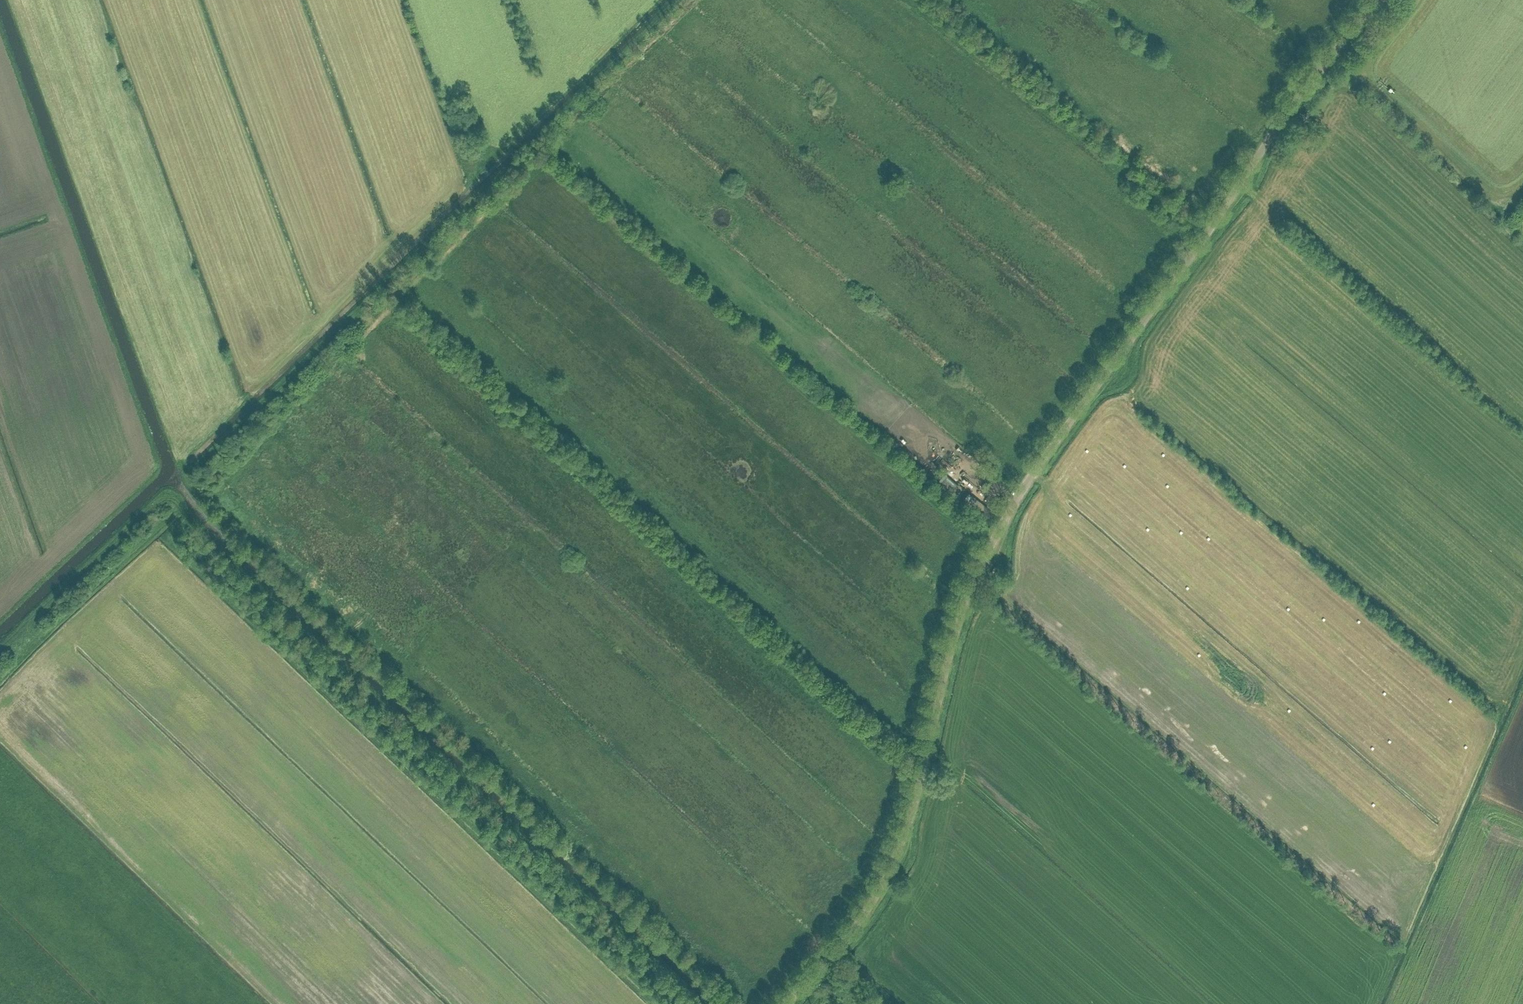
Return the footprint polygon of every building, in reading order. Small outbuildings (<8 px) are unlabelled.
[(955,496),(962,487),(958,483),(951,492),(955,496)] [(962,500),(985,518),(991,511),(968,493),(962,500)] [(953,737),(957,743),(962,738),(958,733),(953,737)]
